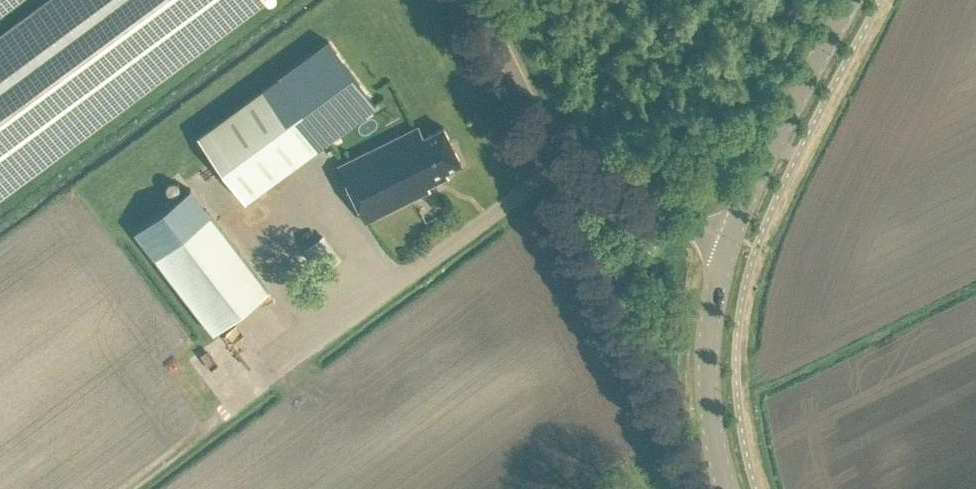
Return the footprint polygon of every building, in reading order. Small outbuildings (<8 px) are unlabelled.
[(265,0),(51,0),(0,37),(0,196),(265,0)] [(18,0),(0,0),(0,13),(18,0)] [(245,200),(375,104),(328,39),(197,135),(245,200)] [(420,126),(340,164),(367,221),(432,190),(429,185),(450,175),(447,170),(463,162),(445,126),(425,135),(420,126)] [(269,289),(190,188),(135,230),(154,256),(155,255),(214,330),(269,289)]
